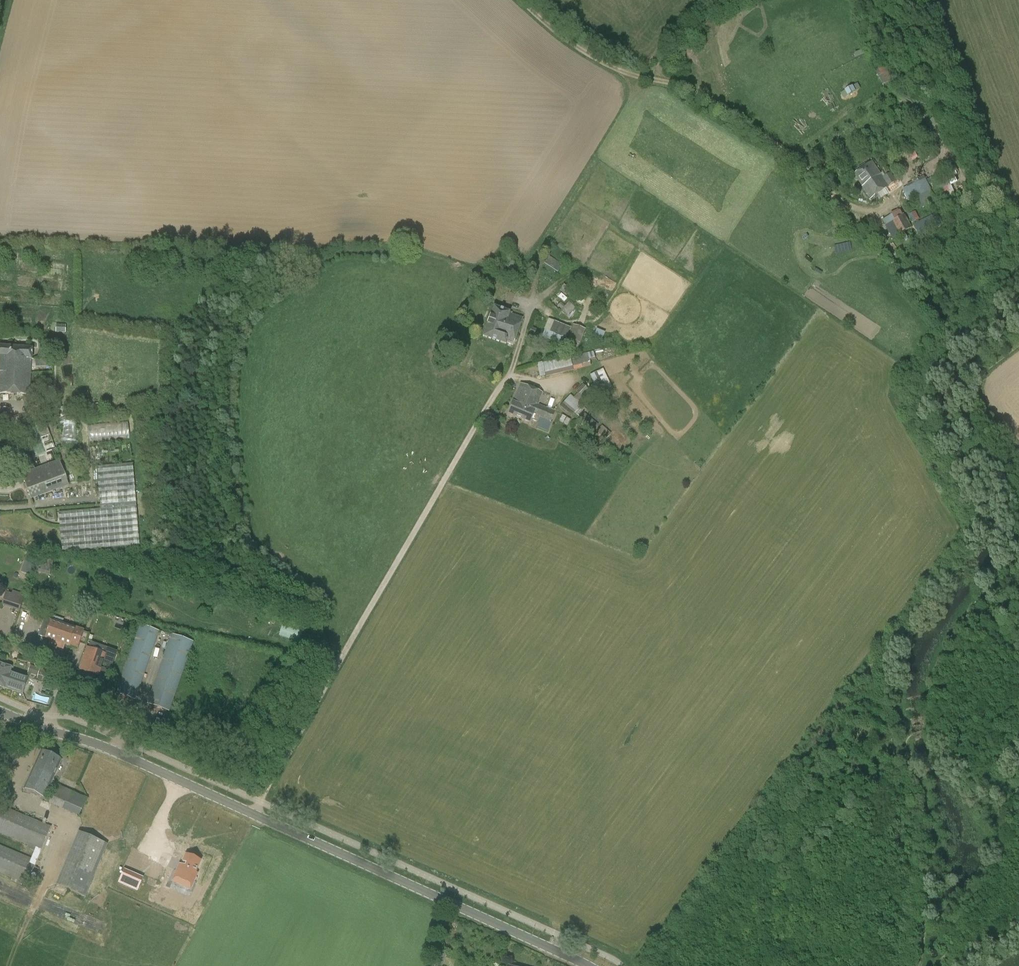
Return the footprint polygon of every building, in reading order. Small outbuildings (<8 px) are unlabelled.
[(912,161),(918,158),(915,152),(909,155),(912,161)] [(860,189),(863,194),(866,192),(870,198),(896,181),(888,170),(886,171),(888,175),(883,178),(872,162),(854,174),(863,187),(860,189)] [(951,185),(957,182),(950,168),(945,171),(948,178),(935,184),(935,183),(929,186),(924,178),(909,185),(910,187),(904,190),(909,200),(915,197),(921,209),(936,202),(935,200),(939,197),(940,198),(941,197),(944,203),(957,197),(951,185)] [(913,224),(920,220),(916,212),(909,216),(913,224)] [(938,231),(944,228),(937,213),(914,225),(920,237),(936,229),(938,231)] [(913,228),(905,215),(886,225),(893,239),(913,228)] [(836,252),(852,249),(851,242),(835,245),(836,252)] [(563,266),(550,257),(545,264),(558,273),(563,266)] [(561,311),(567,317),(576,309),(570,302),(561,311)] [(511,315),(512,313),(493,307),(482,337),(506,345),(506,344),(513,346),(523,319),(511,315)] [(570,328),(554,321),(549,332),(545,330),(542,337),(560,344),(563,337),(566,338),(570,328)] [(585,329),(574,325),(569,338),(580,342),(585,329)] [(29,396),(51,397),(51,388),(30,387),(31,371),(32,371),(32,375),(56,376),(57,366),(53,366),(53,361),(31,360),(32,360),(33,348),(0,347),(0,394),(29,396)] [(604,355),(603,350),(588,354),(587,353),(553,361),(555,376),(573,372),(591,367),(590,364),(594,363),(594,360),(596,359),(596,357),(604,355)] [(542,363),(545,379),(555,376),(553,361),(542,363)] [(595,396),(610,389),(607,385),(609,384),(602,369),(595,373),(599,382),(591,386),(595,396)] [(543,394),(532,389),(520,384),(508,414),(520,419),(530,424),(532,420),(537,423),(539,419),(551,424),(555,413),(538,405),(539,403),(543,394)] [(577,393),(574,398),(584,405),(595,396),(583,385),(576,392),(577,393)] [(583,407),(584,405),(574,398),(571,395),(560,407),(572,417),(573,415),(578,420),(576,422),(593,437),(594,435),(603,443),(608,448),(613,442),(612,440),(614,438),(611,435),(611,434),(602,426),(600,427),(584,413),(587,410),(583,407)] [(489,415),(488,414),(484,422),(490,426),(495,418),(494,418),(498,412),(493,409),(489,415)] [(88,424),(89,440),(129,438),(128,422),(88,424)] [(30,500),(68,486),(59,461),(21,475),(30,500)] [(131,464),(96,467),(99,506),(135,502),(131,464)] [(136,507),(58,514),(62,552),(139,545),(136,507)] [(53,561),(40,557),(36,570),(49,574),(53,561)] [(29,575),(33,564),(24,561),(20,572),(29,575)] [(20,611),(25,595),(12,590),(12,594),(6,592),(1,605),(20,611)] [(84,632),(72,628),(44,618),(38,636),(78,649),(84,632)] [(141,626),(117,693),(134,699),(157,632),(141,626)] [(171,635),(148,704),(168,711),(192,642),(171,635)] [(81,664),(79,670),(98,676),(99,672),(97,671),(98,668),(100,669),(103,661),(108,663),(105,671),(109,672),(108,675),(109,675),(117,651),(116,651),(116,652),(108,649),(108,648),(107,648),(106,653),(105,652),(105,653),(89,648),(87,647),(85,653),(81,664)] [(0,664),(0,686),(22,693),(27,678),(9,672),(11,668),(0,664)] [(28,673),(37,676),(40,670),(30,666),(28,673)] [(24,789),(44,799),(61,760),(41,751),(24,789)] [(58,785),(49,803),(78,817),(87,799),(58,785)] [(35,848),(41,850),(51,827),(0,806),(0,833),(35,848)] [(79,832),(57,884),(85,896),(107,844),(79,832)] [(30,860),(0,847),(0,874),(27,885),(36,862),(30,860)] [(41,850),(35,848),(30,860),(36,862),(41,850)] [(175,880),(185,884),(186,881),(194,884),(199,873),(197,872),(202,860),(189,854),(184,865),(182,864),(175,880)] [(140,875),(135,888),(141,891),(147,878),(140,875)]
